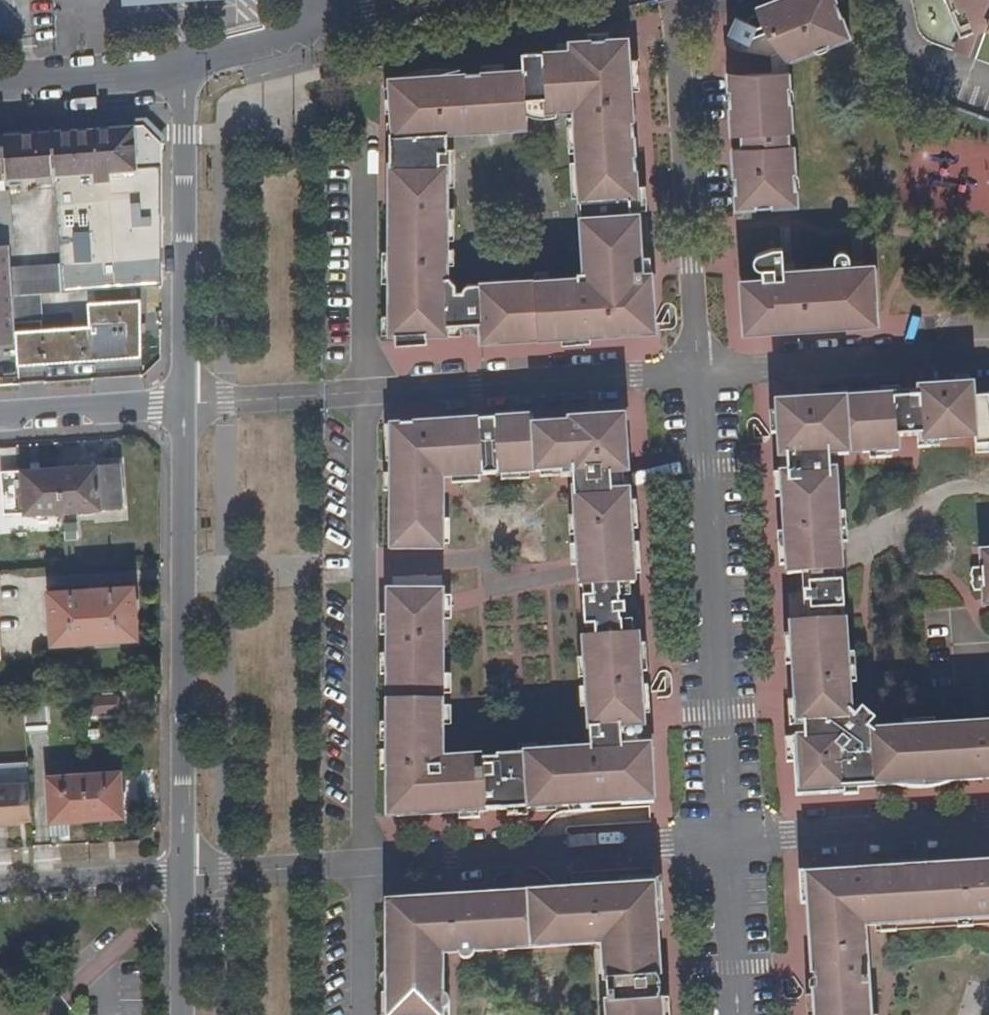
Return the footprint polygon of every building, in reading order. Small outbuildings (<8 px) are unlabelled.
[(821,69),(813,58),(869,26),(857,11),(849,0),(831,0),(817,8),(820,14),(786,31),(772,37),(764,32),(754,61),(775,70),(800,70),(801,70),(817,69),(821,69)] [(857,11),(865,5),(861,0),(849,0),(857,11)] [(964,31),(988,22),(988,0),(952,0),(964,31)] [(782,22),(786,31),(820,14),(817,8),(816,5),(782,22)] [(869,26),(813,58),(821,69),(821,70),(876,39),(869,26)] [(429,105),(428,144),(476,141),(553,137),(553,111),(571,111),(571,123),(601,123),(602,154),(608,153),(608,181),(602,187),(605,231),(607,231),(632,229),(632,234),(649,233),(649,228),(657,227),(657,214),(665,208),(660,121),(652,120),(651,104),(659,98),(657,53),(601,55),(601,63),(552,64),(552,74),(500,74),(500,59),(472,59),(473,85),(429,105)] [(767,148),(765,89),(755,90),(757,148),(767,148)] [(806,222),(806,219),(805,219),(804,165),(814,165),(813,142),(803,143),(801,89),(765,89),(767,148),(770,155),(765,160),(769,222),(806,222)] [(15,349),(17,370),(141,361),(140,305),(86,308),(87,330),(42,334),(40,298),(62,296),(60,267),(10,270),(4,182),(37,180),(54,178),(55,188),(109,183),(112,236),(161,232),(161,148),(142,130),(2,139),(0,139),(0,350),(15,349)] [(476,199),(476,141),(428,144),(420,145),(419,200),(427,201),(427,195),(442,195),(442,198),(476,199)] [(769,222),(765,160),(755,161),(758,222),(769,222)] [(54,178),(37,180),(38,189),(55,188),(54,178)] [(442,195),(427,195),(427,213),(418,213),(417,252),(423,257),(423,269),(415,269),(417,332),(422,332),(423,352),(455,351),(455,342),(474,342),(474,328),(504,327),(505,346),(525,346),(529,342),(535,346),(562,346),(562,341),(579,341),(579,346),(612,345),(611,338),(672,334),(669,280),(615,282),(606,282),(603,288),(542,289),(542,296),(505,295),(503,291),(496,291),(484,304),(482,302),(479,284),(478,254),(470,254),(470,239),(478,239),(476,199),(442,198),(442,195)] [(632,229),(607,231),(608,244),(613,246),(615,282),(669,280),(666,226),(657,227),(649,228),(649,233),(632,234),(632,229)] [(773,288),(774,334),(900,330),(897,278),(876,279),(876,266),(872,263),(868,263),(864,264),(861,267),(860,272),(861,279),(811,279),(810,256),(798,257),(789,261),(783,266),(780,270),(780,273),(781,278),(784,281),(787,282),(787,288),(773,288)] [(764,333),(774,334),(773,288),(764,288),(764,333)] [(900,330),(774,334),(774,344),(901,339),(900,330)] [(796,550),(853,546),(849,493),(844,493),(842,460),(877,458),(878,468),(910,467),(913,465),(914,462),(914,453),(935,453),(937,457),(959,457),(963,450),(986,449),(987,464),(988,464),(988,398),(933,401),(933,407),(931,411),(909,412),(908,407),(837,412),(837,427),(803,430),(806,472),(800,472),(801,496),(794,497),(796,550)] [(793,472),(800,472),(806,472),(803,430),(837,427),(837,412),(790,416),(793,472)] [(437,471),(415,472),(416,550),(468,548),(470,479),(583,473),(583,481),(596,480),(599,546),(654,545),(653,499),(635,499),(634,449),(650,449),(648,420),(620,421),(619,431),(594,432),(574,432),(574,429),(559,429),(559,420),(438,426),(437,471)] [(594,422),(594,432),(619,431),(620,421),(594,422)] [(416,426),(415,472),(437,471),(438,426),(416,426)] [(650,449),(634,449),(635,499),(653,499),(652,494),(649,490),(648,479),(652,478),(650,449)] [(1,476),(3,519),(122,511),(119,468),(1,476)] [(654,545),(599,546),(601,587),(604,587),(629,587),(639,587),(656,587),(654,545)] [(853,546),(796,550),(798,589),(814,587),(814,597),(848,595),(848,585),(856,585),(853,546)] [(469,756),(469,615),(410,616),(408,680),(414,680),(414,712),(408,711),(408,767),(415,767),(417,808),(428,809),(433,814),(596,805),(599,799),(639,798),(649,801),(667,801),(663,748),(654,748),(654,729),(663,730),(660,637),(656,637),(639,587),(629,587),(604,587),(605,629),(613,629),(614,640),(605,640),(610,747),(469,756)] [(410,607),(410,616),(469,615),(468,589),(414,590),(414,603),(410,607)] [(49,597),(53,649),(138,643),(134,591),(49,597)] [(827,803),(988,796),(988,741),(886,745),(884,742),(890,733),(878,723),(872,728),(867,727),(864,723),(854,595),(848,595),(814,597),(816,633),(801,634),(803,662),(809,662),(811,682),(805,684),(806,714),(815,719),(817,747),(808,751),(810,789),(826,790),(827,803)] [(47,729),(44,697),(25,699),(26,730),(47,729)] [(90,699),(90,719),(119,719),(119,698),(90,699)] [(28,768),(0,770),(0,829),(19,827),(19,821),(31,819),(28,768)] [(69,839),(68,823),(122,820),(119,777),(48,781),(52,840),(69,839)] [(822,883),(826,983),(838,983),(839,1014),(880,1014),(878,969),(872,970),(871,940),(981,936),(982,941),(988,941),(988,877),(822,883)] [(669,900),(660,900),(660,893),(569,897),(569,892),(488,896),(488,904),(465,906),(462,901),(433,903),(433,913),(412,915),(411,945),(403,951),(403,1014),(463,1014),(463,1009),(463,1001),(461,997),(456,992),(457,954),(472,954),(473,958),(475,960),(479,961),(482,960),(485,957),(487,954),(603,949),(603,942),(614,942),(618,1014),(675,1014),(669,900)] [(826,983),(828,1014),(839,1014),(838,983),(826,983)]
